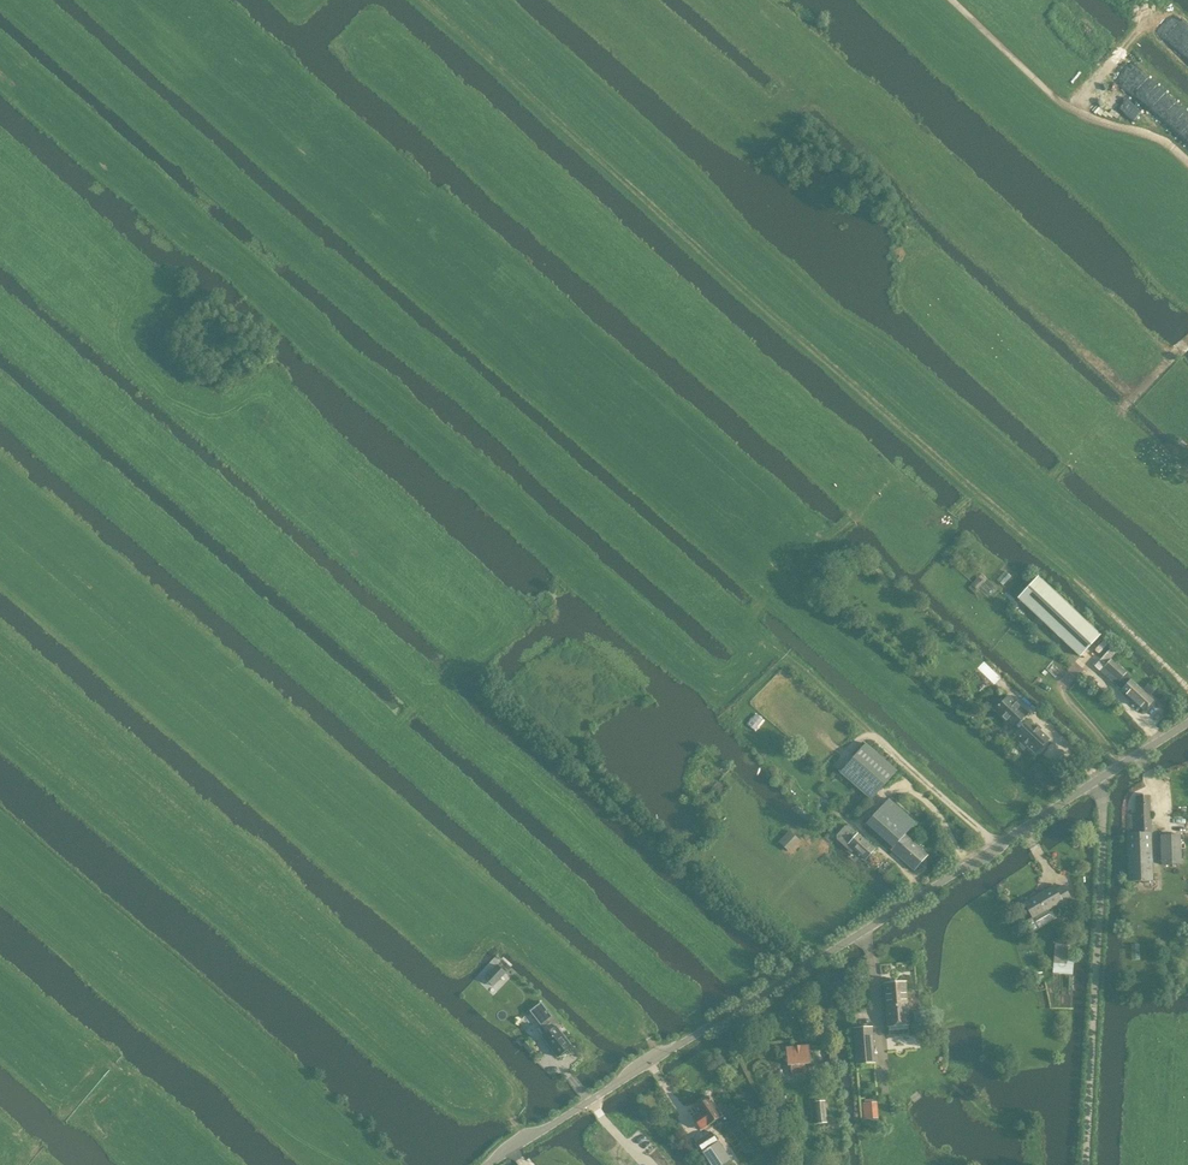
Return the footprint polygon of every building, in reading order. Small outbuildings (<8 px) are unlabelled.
[(1038,577),(1018,599),(1080,657),(1101,635),(1038,577)] [(1110,649),(1094,667),(1099,671),(1103,667),(1111,658),(1115,653),(1110,649)] [(1103,667),(1099,671),(1107,678),(1115,685),(1144,712),(1153,701),(1131,680),(1132,678),(1111,659),(1103,667)] [(981,672),(992,681),(997,676),(987,666),(981,672)] [(1043,746),(1048,740),(1028,721),(1026,723),(1022,719),(1026,714),(1008,697),(997,709),(1015,726),(1016,725),(1021,729),(1015,735),(1016,736),(1014,738),(1020,744),(1022,742),(1035,754),(1036,753),(1039,753),(1043,749),(1043,746)] [(865,743),(840,772),(841,772),(870,798),(872,799),(897,771),(865,743)] [(1131,833),(1127,834),(1129,881),(1138,881),(1144,881),(1153,880),(1149,796),(1135,797),(1136,815),(1130,815),(1131,833)] [(889,799),(865,826),(915,870),(928,855),(906,835),(916,823),(889,799)] [(846,825),(837,835),(837,836),(837,839),(852,852),(854,849),(866,859),(875,848),(858,833),(850,825),(846,825)] [(779,842),(788,850),(798,839),(789,831),(779,842)] [(1181,834),(1162,835),(1162,864),(1182,864),(1181,834)] [(1038,895),(1024,903),(1035,922),(1049,914),(1047,909),(1061,901),(1063,904),(1072,899),(1064,886),(1056,891),(1054,887),(1039,895),(1038,895)] [(1052,973),(1072,974),(1074,956),(1067,955),(1068,942),(1055,941),(1052,973)] [(906,983),(885,984),(888,1025),(909,1024),(906,983)] [(542,1037),(546,1042),(558,1057),(559,1056),(561,1057),(565,1054),(565,1052),(572,1046),(557,1027),(556,1026),(559,1024),(542,1002),(530,1011),(547,1033),(542,1037)] [(872,1027),(854,1028),(856,1063),(874,1062),(872,1027)] [(529,1039),(523,1044),(531,1053),(536,1048),(529,1039)] [(809,1048),(786,1048),(786,1066),(789,1066),(790,1076),(803,1076),(803,1066),(809,1066),(809,1048)] [(698,1113),(692,1117),(700,1130),(722,1115),(720,1113),(725,1110),(720,1103),(715,1106),(711,1099),(712,1099),(710,1096),(694,1107),(698,1113)] [(833,1100),(814,1102),(816,1124),(827,1123),(827,1116),(834,1115),(833,1100)] [(716,1140),(711,1131),(696,1141),(701,1150),(716,1140)] [(702,1151),(711,1164),(719,1164),(730,1158),(719,1141),(702,1151)]
